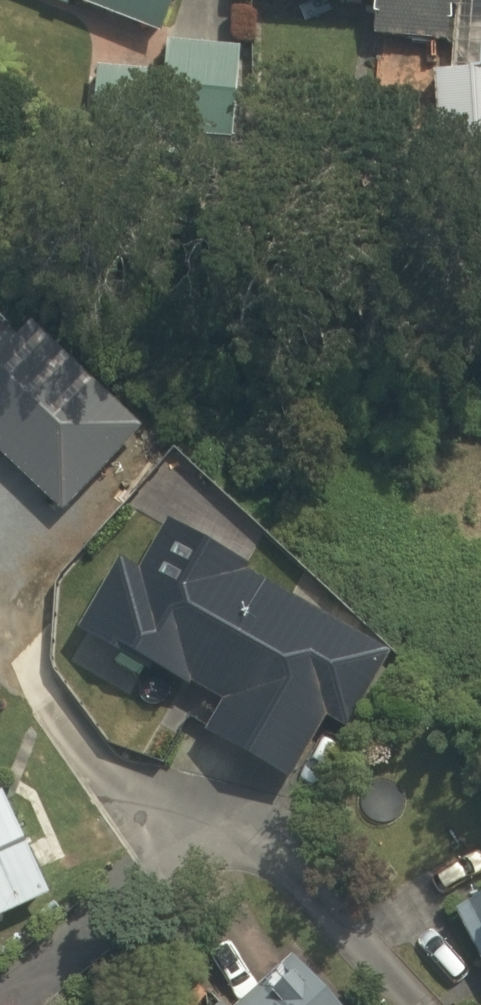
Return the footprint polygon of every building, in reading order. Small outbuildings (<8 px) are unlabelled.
[(162,47),(182,0),(53,0),(162,47)] [(480,170),(480,4),(463,3),(463,0),(277,0),(276,16),(384,21),(383,46),(457,50),(456,81),(442,82),(441,168),(480,170)] [(436,59),(365,52),(359,129),(429,135),(436,59)] [(250,60),(166,57),(165,88),(98,86),(96,135),(169,137),(168,165),(246,168),(250,60)] [(59,523),(152,430),(49,328),(0,373),(0,464),(59,523)] [(151,547),(0,635),(0,660),(118,862),(280,768),(151,547)] [(11,797),(0,803),(0,938),(65,905),(11,797)] [(461,921),(480,972),(480,913),(461,921)] [(250,1004),(328,1004),(294,966),(250,1004)]
